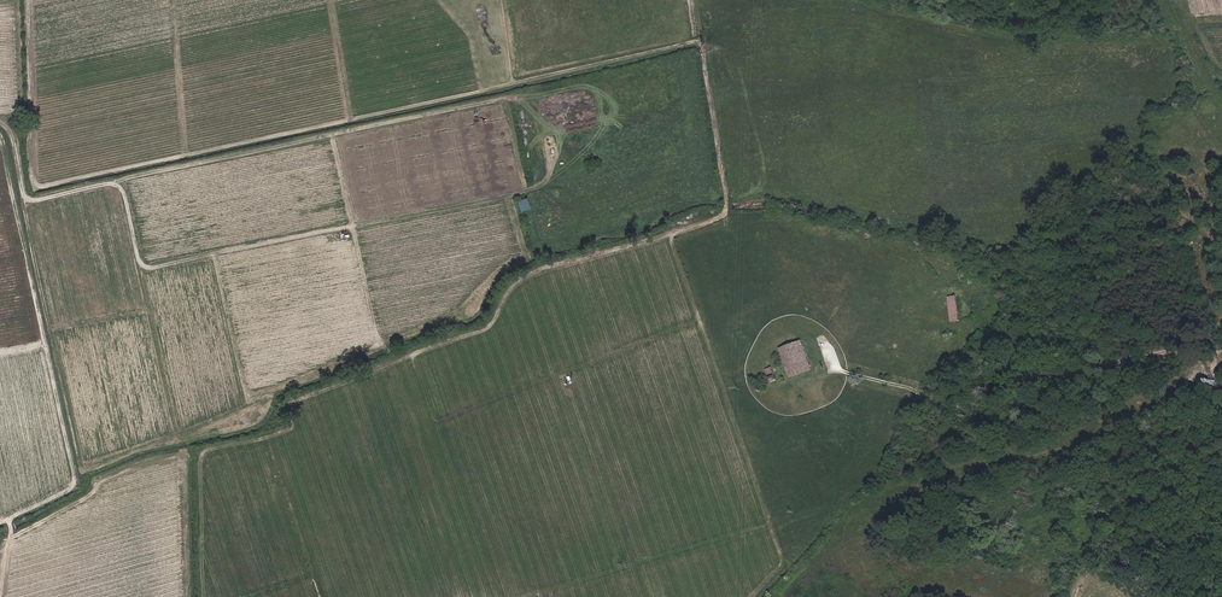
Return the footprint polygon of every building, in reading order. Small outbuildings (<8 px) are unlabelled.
[(527,197),(518,200),(522,211),(531,208),(527,197)] [(947,327),(956,325),(950,303),(943,305),(947,326),(947,327)] [(779,348),(788,376),(809,369),(799,341),(779,348)]
